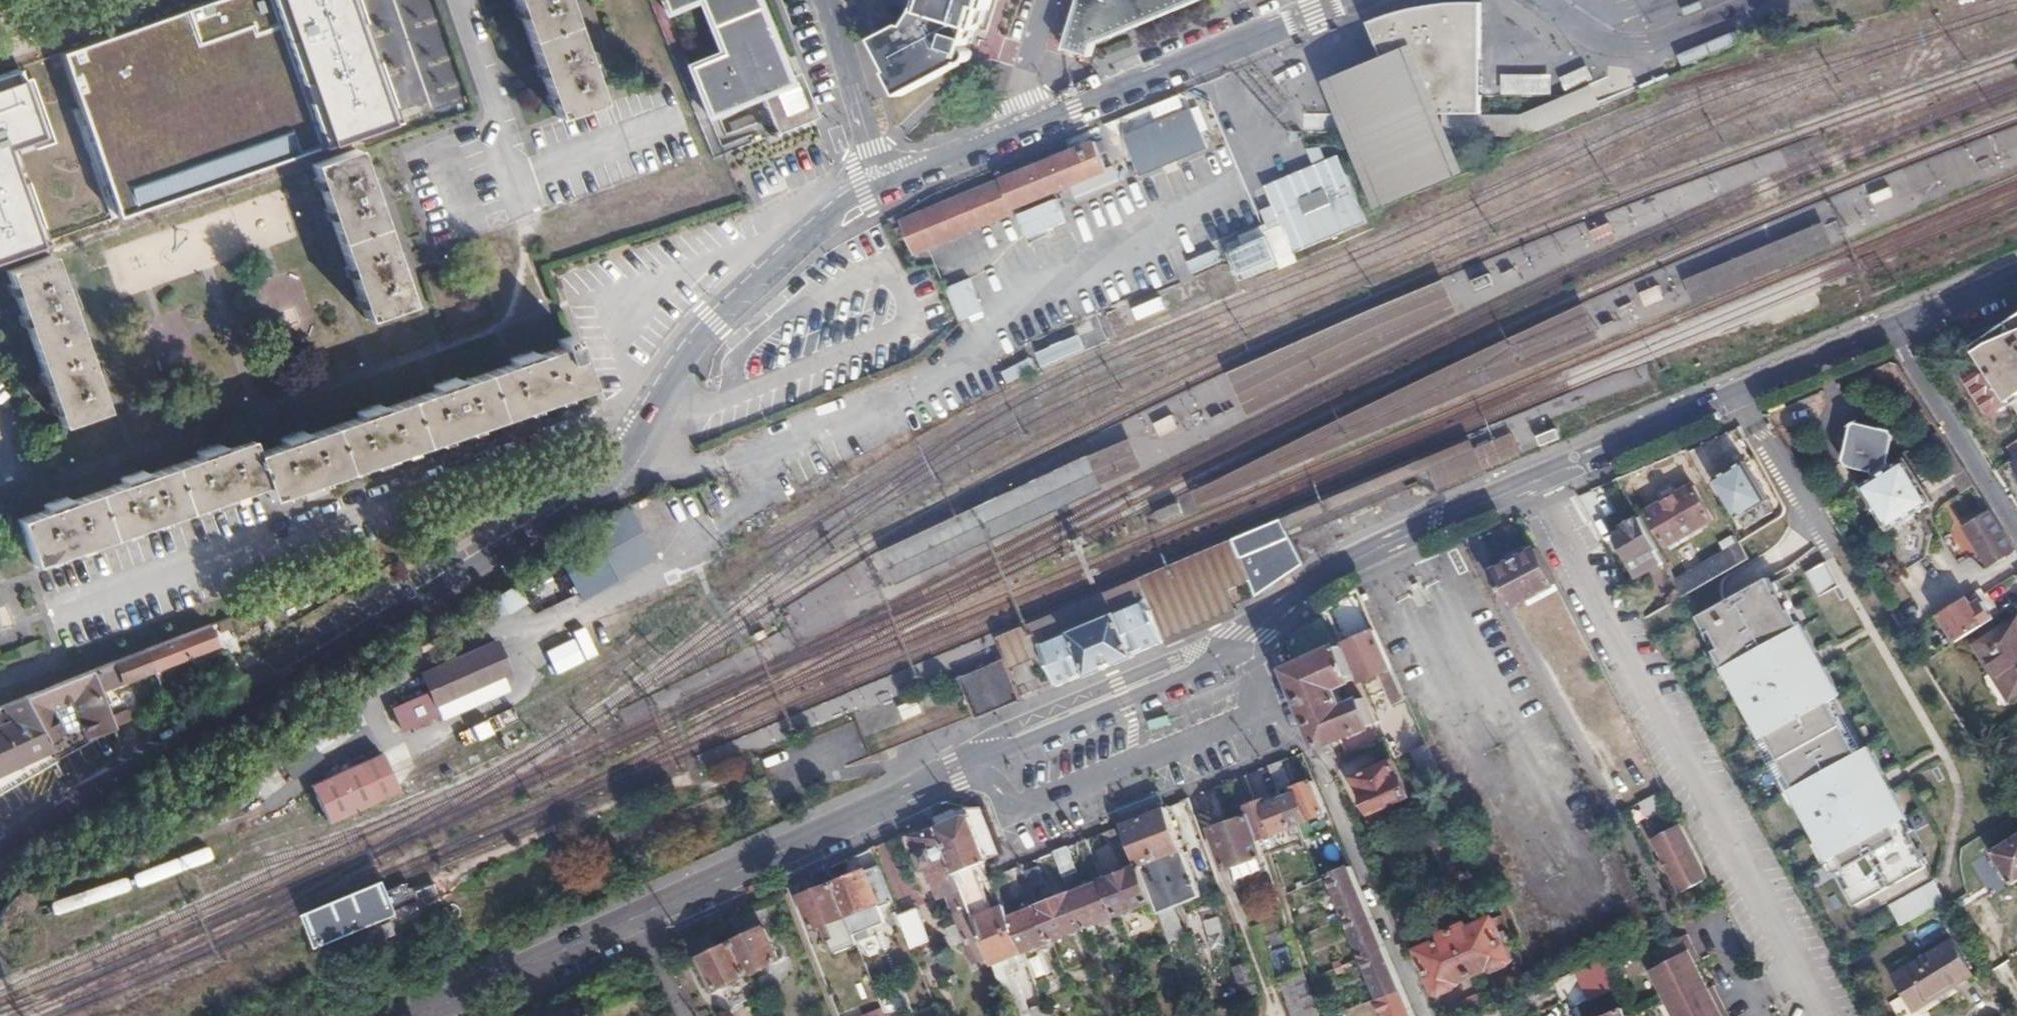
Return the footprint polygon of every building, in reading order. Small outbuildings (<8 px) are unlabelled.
[(274,163),(271,154),(280,151),(227,0),(201,0),(32,59),(48,106),(28,113),(56,196),(45,200),(55,230),(75,223),(78,231),(201,189),(274,163)] [(443,59),(429,0),(423,0),(397,6),(412,66),(443,59)] [(564,0),(514,0),(555,117),(600,101),(564,0)] [(760,96),(787,84),(785,80),(782,71),(753,0),(662,0),(670,18),(701,5),(720,52),(689,65),(710,116),(760,96)] [(988,36),(998,0),(910,0),(902,26),(875,41),(893,73),(890,74),(903,97),(971,61),(969,52),(966,49),(972,30),(988,36)] [(1063,49),(1089,56),(1094,40),(1191,0),(1078,0),(1063,49)] [(1378,22),(1370,25),(1385,60),(1408,115),(1408,116),(1410,116),(1417,116),(1429,115),(1437,115),(1446,115),(1484,114),(1484,97),(1484,87),(1484,73),(1483,59),(1483,40),(1483,4),(1459,4),(1440,6),(1432,7),(1419,10),(1400,15),(1378,22)] [(302,51),(316,86),(371,65),(357,29),(302,51)] [(1706,43),(1711,56),(1739,46),(1734,33),(1720,38),(1706,43)] [(1711,56),(1706,43),(1692,49),(1679,54),(1684,67),(1711,56)] [(1419,51),(1329,87),(1380,210),(1468,172),(1419,51)] [(48,106),(32,59),(11,66),(28,113),(48,106)] [(425,101),(456,93),(450,66),(418,75),(425,101)] [(1552,74),(1502,75),(1502,96),(1553,94),(1552,74)] [(776,135),(814,120),(814,119),(796,76),(791,78),(785,80),(787,84),(760,96),(776,135)] [(1484,114),(1446,115),(1446,124),(1446,133),(1524,134),(1600,103),(1596,93),(1592,85),(1522,114),(1484,114)] [(1204,146),(1186,107),(1118,137),(1135,176),(1204,146)] [(1110,170),(1098,143),(906,224),(919,257),(1019,215),(1017,212),(1075,187),(1082,201),(1123,184),(1117,168),(1110,170)] [(408,303),(354,149),(311,165),(365,319),(408,303)] [(1338,157),(1265,186),(1292,253),(1365,224),(1338,157)] [(1026,237),(1066,224),(1058,200),(1018,213),(1026,237)] [(1167,242),(1151,247),(1163,285),(1179,280),(1167,242)] [(1270,244),(1232,259),(1242,282),(1279,267),(1270,244)] [(1216,250),(1188,258),(1192,270),(1219,263),(1216,250)] [(104,410),(50,256),(7,271),(60,425),(104,410)] [(1478,293),(1489,288),(1485,277),(1474,282),(1476,288),(1478,293)] [(960,321),(984,310),(970,278),(946,288),(960,321)] [(1662,287),(1641,291),(1644,306),(1665,302),(1662,287)] [(1201,508),(1601,339),(1588,307),(1194,493),(1201,508)] [(1975,348),(1983,360),(2009,400),(2016,412),(2016,329),(2000,340),(1995,335),(1975,348)] [(1040,365),(1085,355),(1081,338),(1036,348),(1040,365)] [(249,438),(16,521),(32,565),(264,483),(269,499),(588,387),(573,342),(255,454),(249,438)] [(1007,383),(1037,371),(1032,358),(1002,370),(1007,383)] [(2009,400),(1983,360),(1964,373),(1989,413),(2009,400)] [(1231,372),(1236,390),(1257,384),(1252,366),(1231,372)] [(1845,464),(1871,469),(1876,466),(1881,466),(1891,459),(1889,457),(1898,432),(1894,426),(1860,417),(1853,422),(1841,458),(1845,464)] [(1173,418),(1156,426),(1162,439),(1179,430),(1173,418)] [(1542,445),(1553,441),(1549,431),(1538,435),(1540,440),(1542,445)] [(1481,459),(1486,470),(1512,459),(1523,455),(1514,433),(1503,437),(1477,448),(1481,459)] [(1092,458),(1104,486),(1146,467),(1134,439),(1092,458)] [(1433,472),(1440,489),(1441,491),(1487,472),(1486,470),(1481,459),(1477,448),(1474,441),(1000,639),(1003,647),(1036,633),(1143,588),(1177,573),(1188,569),(1198,564),(1211,559),(1236,548),(1283,529),(1285,533),(1433,472)] [(1960,459),(1950,443),(1932,454),(1948,478),(1944,480),(1970,523),(1991,510),(1960,459)] [(1894,463),(1874,475),(1860,484),(1887,528),(1890,526),(1892,531),(1890,547),(1895,544),(1908,565),(1929,552),(1933,530),(1920,510),(1934,500),(1907,455),(1894,463)] [(1091,457),(885,553),(899,586),(1106,489),(1104,486),(1092,458),(1091,457)] [(1876,466),(1871,469),(1874,475),(1894,463),(1891,459),(1881,466),(1876,466)] [(1768,497),(1746,460),(1714,478),(1736,515),(1768,497)] [(1712,517),(1693,483),(1646,510),(1665,544),(1712,517)] [(1991,510),(1970,523),(1966,526),(1988,563),(2001,555),(2014,547),(1991,510)] [(661,560),(630,511),(556,557),(570,580),(608,557),(624,583),(661,560)] [(1658,548),(1638,513),(1622,522),(1626,529),(1616,535),(1638,575),(1649,569),(1642,556),(1658,548)] [(1684,594),(1750,557),(1738,535),(1730,522),(1716,531),(1722,544),(1672,573),(1684,594)] [(1311,554),(1340,543),(1333,524),(1304,534),(1311,554)] [(1236,548),(1252,584),(1258,597),(1282,576),(1302,562),(1288,537),(1285,533),(1283,529),(1236,548)] [(1515,607),(1559,584),(1537,541),(1493,563),(1515,607)] [(2001,555),(2016,581),(2016,552),(2014,547),(2001,555)] [(1252,584),(1236,548),(1211,559),(1198,564),(1188,569),(1177,573),(1143,588),(1164,640),(1173,636),(1199,626),(1237,610),(1235,606),(1230,594),(1252,584)] [(1968,555),(1957,569),(1976,583),(1987,570),(1968,555)] [(1806,572),(1817,594),(1837,584),(1825,562),(1806,572)] [(1778,594),(1768,577),(1695,618),(1705,636),(1709,633),(1719,650),(1712,654),(1738,699),(1742,696),(1750,710),(1746,712),(1762,740),(1766,738),(1795,789),(1790,792),(1807,820),(1811,818),(1818,831),(1814,833),(1837,875),(1843,871),(1853,888),(1849,890),(1858,906),(1929,866),(1919,848),(1921,847),(1911,830),(1914,829),(1906,815),(1904,817),(1881,776),(1887,772),(1879,758),(1873,762),(1857,733),(1850,737),(1822,686),(1828,682),(1812,654),(1818,650),(1811,637),(1804,640),(1789,613),(1791,612),(1781,593),(1778,594)] [(1058,687),(1085,675),(1087,679),(1131,659),(1130,656),(1164,641),(1164,640),(1143,588),(1036,633),(1040,644),(1045,656),(1058,687)] [(1937,616),(1956,645),(1990,623),(1971,594),(1937,616)] [(2000,690),(2016,680),(2016,619),(1974,645),(2000,690)] [(1375,627),(1341,642),(1359,682),(1360,685),(1382,676),(1395,671),(1375,627)] [(205,649),(198,630),(179,637),(187,656),(205,649)] [(1040,644),(1036,633),(1003,647),(1002,648),(1006,658),(1010,669),(1016,667),(1045,656),(1040,644)] [(187,656),(179,637),(120,660),(115,662),(120,677),(122,682),(187,656)] [(1289,666),(1320,740),(1325,742),(1376,721),(1366,699),(1348,706),(1341,690),(1359,682),(1341,642),(1289,666)] [(402,734),(441,717),(437,708),(502,680),(512,676),(498,645),(422,677),(430,695),(393,711),(402,734)] [(967,697),(971,707),(1018,687),(1010,669),(1006,658),(959,677),(967,697)] [(95,669),(100,685),(120,677),(115,662),(95,669)] [(74,678),(81,697),(101,689),(100,685),(95,669),(74,678)] [(1409,703),(1395,671),(1382,676),(1396,708),(1409,703)] [(74,678),(36,692),(45,714),(82,701),(81,697),(74,678)] [(437,708),(441,717),(442,722),(508,694),(502,680),(437,708)] [(2000,690),(2005,700),(2016,693),(2016,680),(2000,690)] [(1018,687),(971,707),(977,721),(1024,701),(1018,687)] [(905,721),(926,713),(918,695),(898,702),(905,721)] [(59,765),(23,697),(0,706),(0,793),(59,765)] [(323,731),(310,740),(320,753),(333,744),(323,731)] [(384,758),(313,790),(330,827),(400,796),(384,758)] [(1372,811),(1410,795),(1393,758),(1355,775),(1372,811)] [(1277,763),(1269,766),(1279,788),(1286,785),(1277,763)] [(1297,791),(1282,797),(1293,823),(1298,821),(1327,809),(1314,778),(1295,787),(1297,791)] [(1124,820),(1165,804),(1156,783),(1116,798),(1124,820)] [(1189,794),(1180,798),(1231,938),(1241,935),(1236,922),(1198,820),(1189,794)] [(1640,802),(1647,819),(1664,812),(1656,795),(1640,802)] [(1266,799),(1247,804),(1249,811),(1258,837),(1293,823),(1282,797),(1268,803),(1266,799)] [(934,815),(938,824),(959,816),(955,804),(934,815)] [(1122,820),(1137,862),(1161,853),(1164,862),(1178,857),(1175,847),(1181,845),(1165,804),(1124,820),(1122,820)] [(969,815),(985,855),(995,838),(983,810),(969,815)] [(1258,837),(1249,811),(1214,824),(1229,866),(1264,854),(1258,837)] [(991,957),(1021,946),(1008,913),(995,879),(985,855),(969,815),(968,812),(959,816),(938,824),(958,871),(990,955),(991,957)] [(975,958),(990,955),(958,871),(938,824),(916,833),(923,851),(920,852),(925,863),(927,862),(934,880),(936,879),(942,893),(948,891),(951,898),(957,896),(962,910),(957,911),(975,958)] [(1685,899),(1714,884),(1686,830),(1658,844),(1685,899)] [(2014,887),(2016,885),(2016,834),(1990,853),(2014,887)] [(1055,853),(1064,876),(1078,870),(1069,848),(1055,853)] [(1139,867),(1149,895),(1154,908),(1166,903),(1175,900),(1160,860),(1139,867)] [(895,900),(880,862),(835,880),(848,913),(879,901),(881,905),(895,900)] [(1022,867),(1032,891),(1045,886),(1035,862),(1022,867)] [(1103,875),(1116,908),(1149,895),(1139,867),(1137,862),(1103,875)] [(1202,890),(1191,862),(1177,866),(1188,895),(1202,890)] [(1350,864),(1329,873),(1347,914),(1368,905),(1350,864)] [(1084,921),(1116,908),(1103,875),(1072,888),(1084,921)] [(848,913),(835,880),(803,893),(816,925),(823,922),(830,938),(832,937),(837,948),(859,941),(848,913)] [(1940,885),(1895,908),(1904,927),(1950,904),(1940,885)] [(1049,934),(1084,921),(1072,888),(1036,902),(1049,934)] [(386,890),(304,925),(318,959),(400,924),(386,890)] [(1021,946),(1049,934),(1036,902),(1008,913),(1021,946)] [(1229,963),(1205,902),(1185,910),(1208,971),(1229,963)] [(1154,908),(1188,998),(1201,993),(1166,903),(1154,908)] [(1368,905),(1347,914),(1364,955),(1385,945),(1376,924),(1368,905)] [(913,945),(930,938),(918,906),(900,912),(913,945)] [(1509,956),(1491,916),(1471,925),(1469,920),(1440,933),(1442,938),(1420,947),(1438,989),(1444,992),(1454,987),(1453,981),(1489,966),(1495,969),(1507,964),(1509,956)] [(763,924),(734,938),(749,970),(778,957),(763,924)] [(1689,936),(1656,954),(1663,967),(1652,973),(1675,1015),(1724,1015),(1691,952),(1696,950),(1689,936)] [(1969,972),(1949,937),(1893,970),(1912,1003),(1969,972)] [(749,970),(734,938),(704,951),(720,984),(749,970)] [(1385,945),(1364,955),(1381,995),(1382,997),(1403,988),(1385,945)] [(1279,973),(1294,969),(1287,946),(1273,951),(1279,973)] [(1231,962),(1243,993),(1259,987),(1248,956),(1231,962)] [(1576,989),(1609,974),(1602,959),(1569,974),(1576,989)] [(1310,986),(1305,972),(1281,981),(1293,1015),(1320,1015),(1310,986)] [(1485,1007),(1478,993),(1457,1002),(1463,1015),(1485,1007)] [(1043,1003),(1033,1007),(1036,1015),(1049,1015),(1043,1003)] [(860,1015),(888,1015),(884,1006),(860,1015)]
